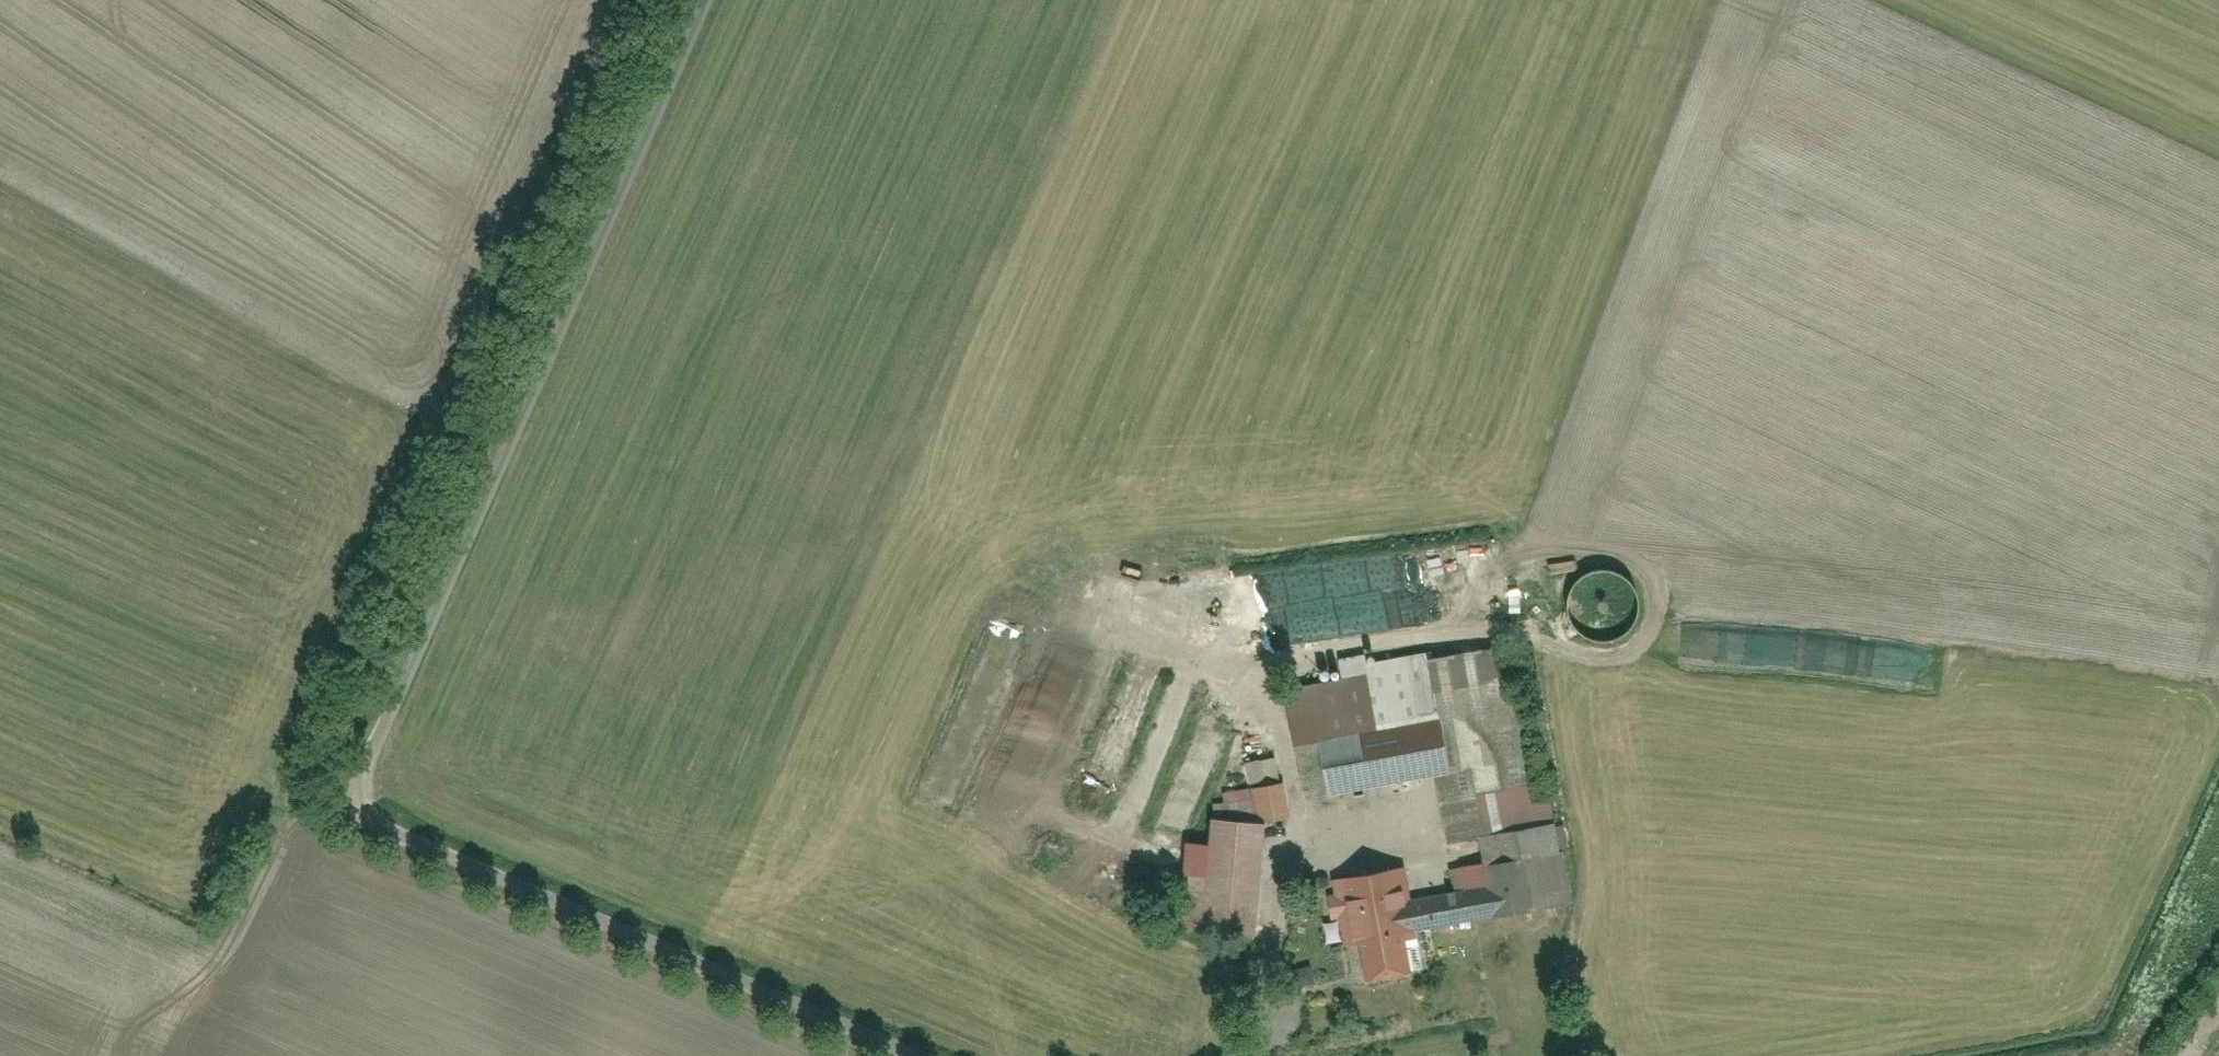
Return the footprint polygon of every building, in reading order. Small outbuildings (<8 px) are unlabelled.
[(1490,573),(1504,571),(1501,542),(1487,543),(1490,573)] [(1508,599),(1510,618),(1523,617),(1522,599),(1508,599)] [(1320,745),(1328,797),(1431,781),(1441,846),(1482,840),(1488,881),(1408,893),(1405,871),(1331,882),(1346,983),(1407,974),(1401,934),(1575,908),(1567,855),(1554,857),(1546,803),(1528,805),(1504,644),(1432,655),(1431,647),(1321,664),(1324,683),(1284,689),(1293,749),(1320,745)] [(1262,833),(1287,828),(1280,790),(1255,795),(1262,833)] [(1167,937),(1245,944),(1254,831),(1201,827),(1196,883),(1172,881),(1167,937)]
